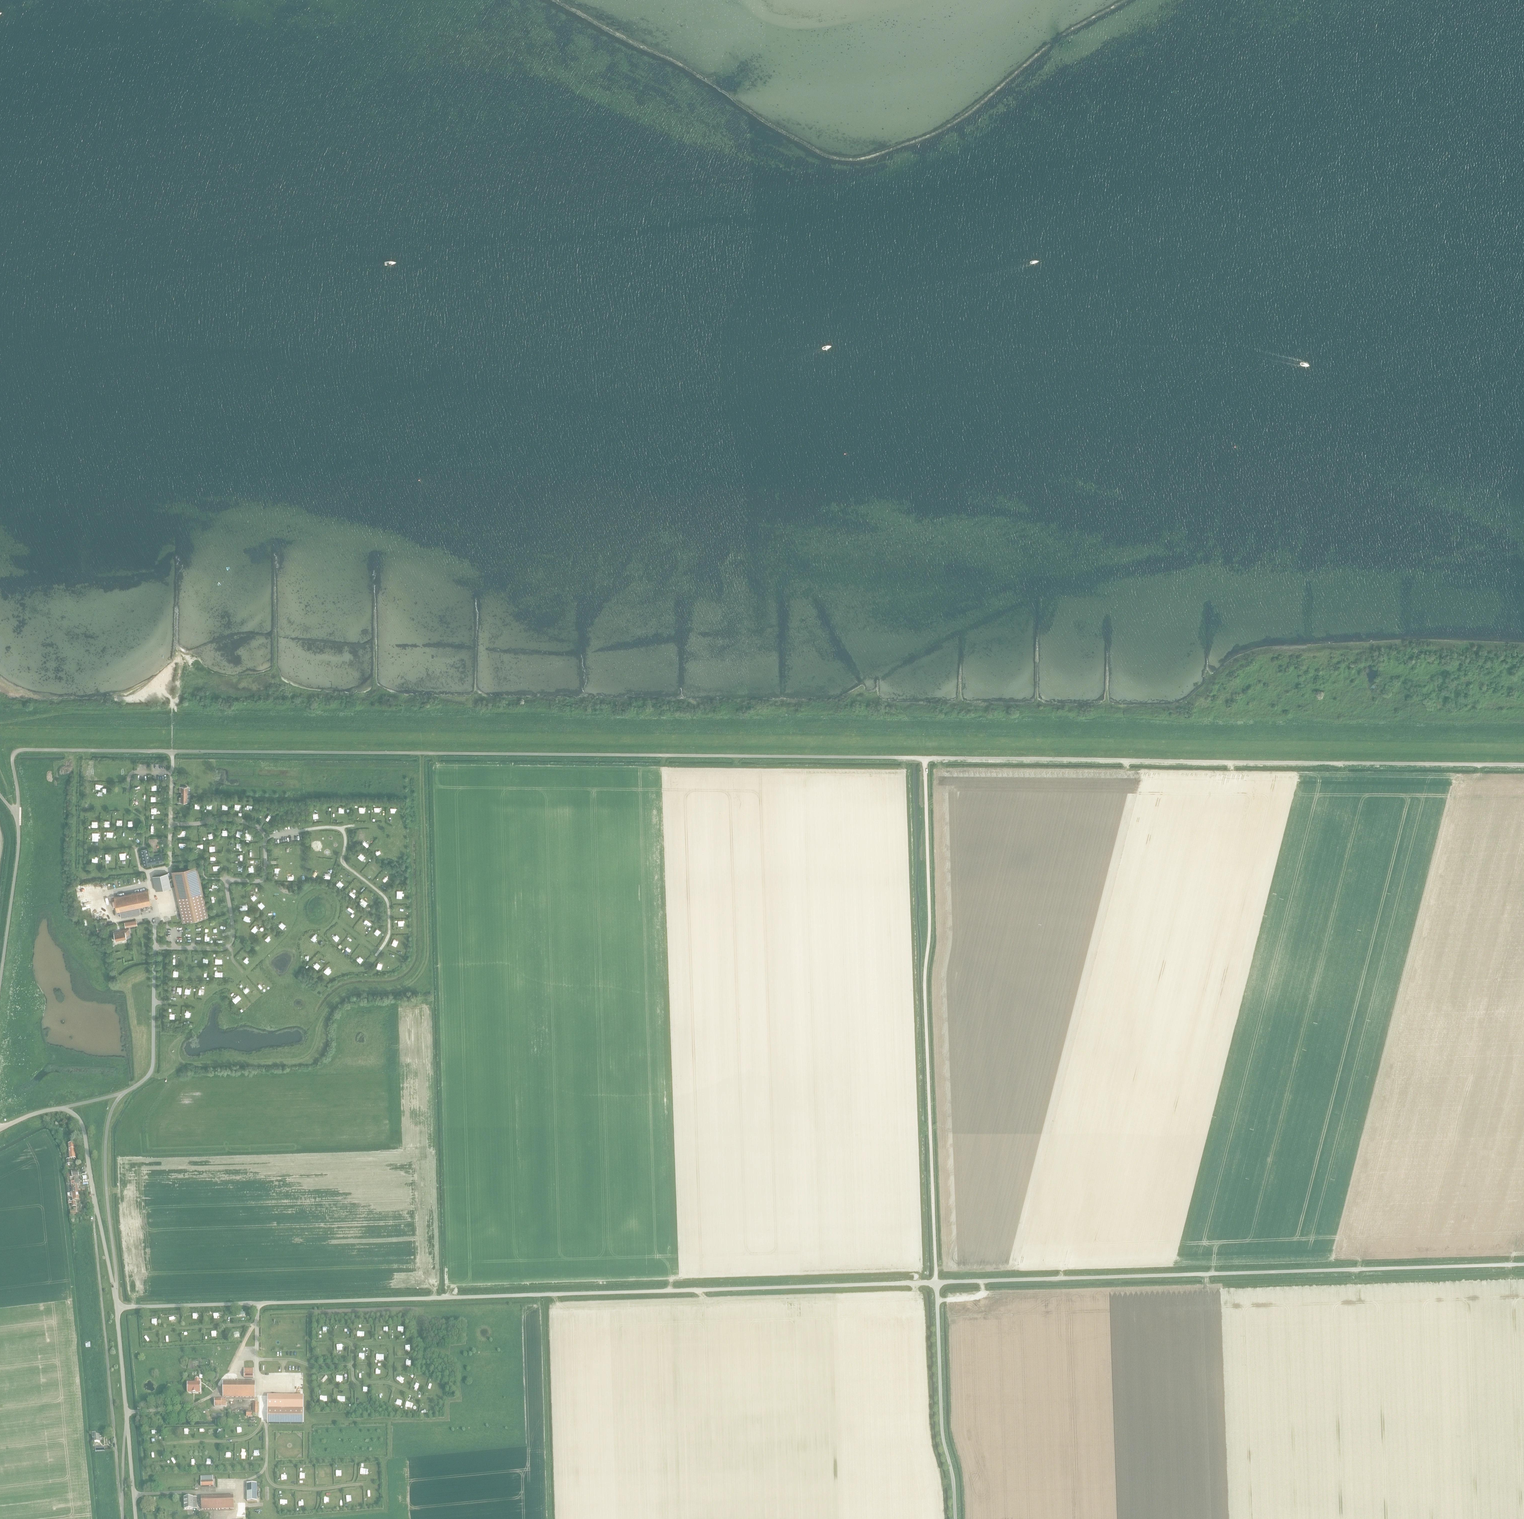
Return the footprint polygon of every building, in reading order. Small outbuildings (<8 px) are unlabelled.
[(147,849),(140,850),(144,866),(150,865),(150,864),(161,862),(159,856),(149,858),(147,849)] [(173,887),(181,921),(207,915),(196,864),(170,870),(171,876),(173,887)] [(152,876),(156,891),(171,887),(168,877),(167,872),(152,876)] [(148,889),(113,897),(117,912),(120,912),(121,918),(141,914),(139,907),(145,906),(151,904),(151,901),(148,889)] [(283,916),(279,920),(284,926),(288,922),(283,916)] [(118,932),(113,933),(114,933),(115,940),(131,936),(129,929),(118,932)] [(70,1160),(66,1160),(67,1164),(73,1164),(72,1159),(76,1159),(74,1144),(69,1145),(70,1160)] [(75,1200),(79,1200),(78,1192),(71,1193),(71,1195),(72,1194),(72,1200),(73,1200),(73,1201),(68,1202),(69,1204),(72,1204),(72,1207),(76,1207),(76,1201),(75,1201),(75,1200)] [(244,1377),(253,1378),(253,1369),(244,1369),(244,1377)] [(200,1383),(199,1383),(199,1378),(195,1378),(195,1383),(188,1383),(188,1393),(200,1393),(200,1383)] [(273,1386),(273,1388),(276,1389),(275,1390),(282,1391),(283,1383),(273,1381),(272,1386),(273,1386)] [(223,1397),(255,1397),(255,1382),(223,1382),(223,1397)] [(267,1423),(303,1424),(303,1395),(268,1395),(267,1423)] [(198,1481),(198,1487),(213,1486),(212,1476),(200,1477),(200,1481),(198,1481)] [(247,1484),(247,1501),(256,1501),(256,1484),(247,1484)] [(201,1497),(201,1510),(233,1509),(232,1496),(201,1497)] [(193,1502),(196,1502),(196,1498),(184,1498),(184,1509),(196,1509),(196,1504),(193,1504),(193,1502)]
